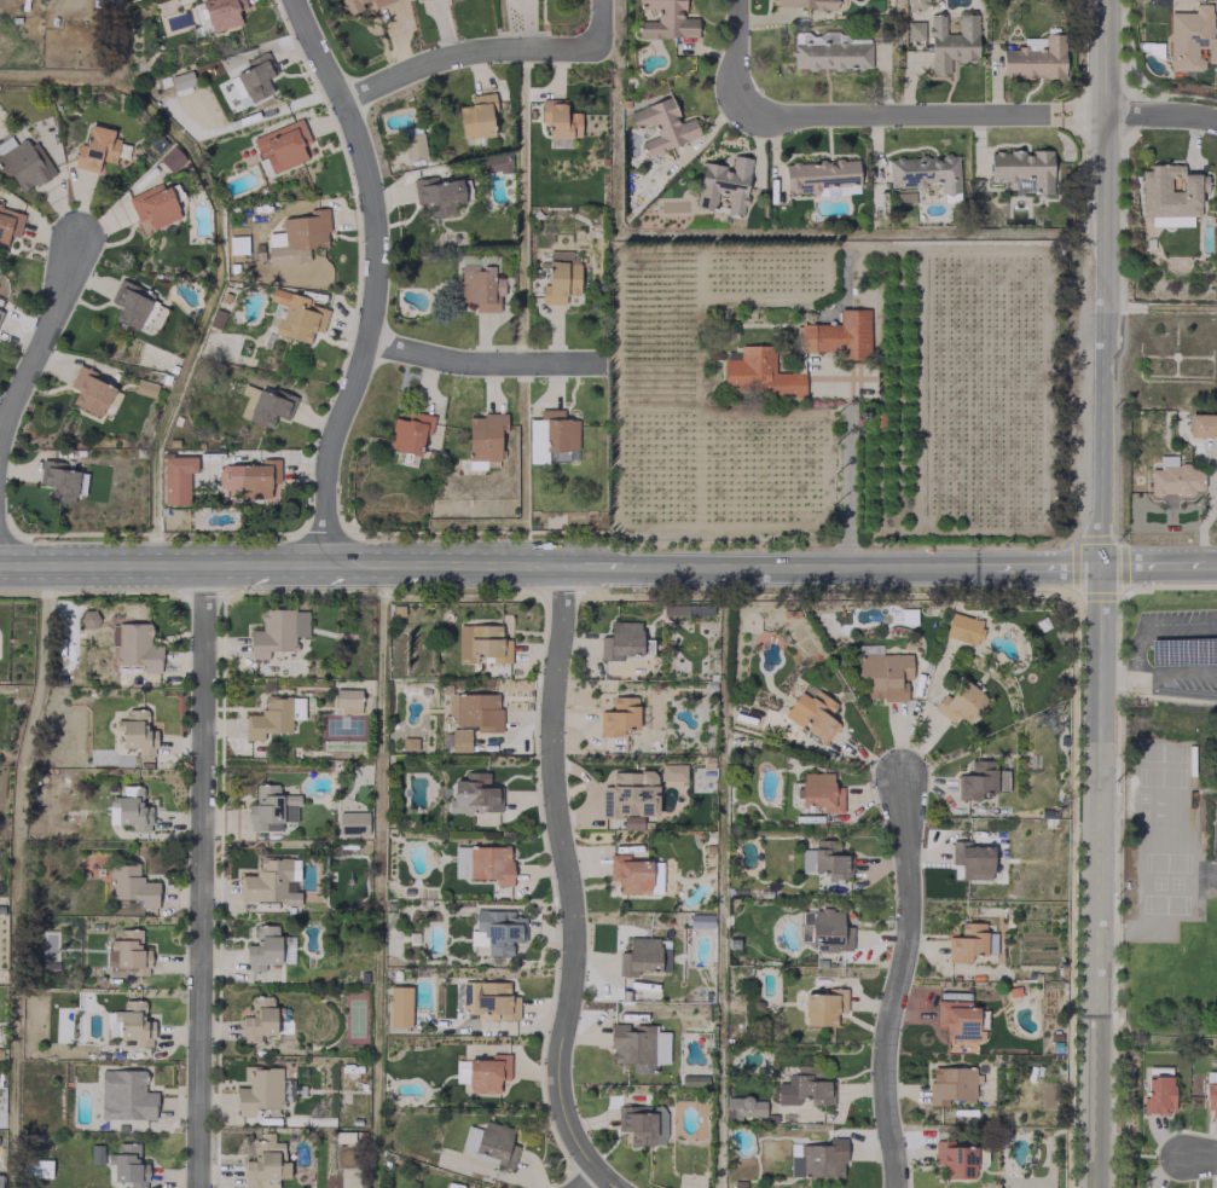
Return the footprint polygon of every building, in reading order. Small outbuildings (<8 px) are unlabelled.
[(209,32),(240,24),(236,9),(245,7),(244,0),(201,0),(209,32)] [(346,15),(362,8),(360,3),(368,0),(339,0),(346,15)] [(638,7),(655,7),(655,21),(637,21),(637,36),(696,36),(696,17),(683,17),(683,0),(638,0),(638,7)] [(776,6),(835,8),(835,0),(777,0),(776,6)] [(927,8),(926,0),(906,0),(907,10),(927,8)] [(1202,71),(1203,62),(1216,62),(1216,26),(1210,26),(1210,4),(1193,3),(1193,12),(1168,12),(1167,70),(1202,71)] [(958,14),(958,33),(943,33),(943,13),(929,13),(929,73),(949,73),(949,60),(977,60),(976,14),(958,14)] [(906,39),(923,40),(923,22),(906,22),(906,39)] [(1063,77),(1064,33),(1045,33),(1045,38),(1023,37),(1023,49),(1001,48),(1001,76),(1063,77)] [(870,69),(870,37),(835,37),(835,43),(792,43),(792,68),(870,69)] [(248,102),(271,91),(266,79),(274,74),(263,52),(244,61),(247,68),(235,74),(248,102)] [(172,89),(193,85),(190,70),(169,75),(172,89)] [(239,107),(247,103),(234,75),(227,79),(233,93),(239,107)] [(460,137),(492,136),(491,110),(494,110),(494,92),(470,93),(470,105),(458,105),(460,137)] [(699,136),(693,117),(680,122),(669,93),(628,109),(635,128),(651,122),(656,135),(639,141),(645,156),(699,136)] [(306,158),(300,143),(309,140),(301,118),(250,138),(258,158),(264,156),(270,172),(306,158)] [(96,171),(98,160),(114,163),(118,142),(110,141),(113,129),(88,124),(84,144),(77,142),(72,166),(96,171)] [(404,159),(425,157),(422,132),(401,135),(404,159)] [(54,173),(33,136),(15,146),(9,136),(0,141),(0,171),(3,177),(10,174),(20,192),(54,173)] [(185,159),(172,145),(157,159),(170,173),(185,159)] [(989,150),(989,179),(1032,178),(1032,193),(1052,193),(1051,150),(989,150)] [(887,157),(888,188),(924,187),(923,182),(940,181),(941,192),(959,192),(957,154),(887,157)] [(695,207),(713,209),(715,193),(728,194),(725,215),(743,217),(750,157),(731,155),(730,166),(700,162),(695,207)] [(858,184),(857,159),(784,162),(785,194),(836,192),(836,185),(858,184)] [(1140,216),(1150,216),(1150,225),(1191,225),(1191,215),(1199,215),(1199,190),(1206,190),(1206,173),(1182,173),(1182,165),(1140,165),(1140,216)] [(415,203),(428,201),(430,214),(443,212),(442,206),(464,203),(461,180),(436,183),(435,175),(412,179),(415,203)] [(180,218),(164,181),(127,196),(142,233),(180,218)] [(4,248),(8,235),(17,237),(24,212),(0,206),(0,247),(4,248)] [(308,261),(307,248),(328,246),(326,207),(307,209),(308,215),(281,217),(282,232),(265,233),(267,264),(308,261)] [(547,285),(540,285),(540,303),(564,304),(565,294),(578,294),(579,251),(548,251),(547,285)] [(498,311),(498,296),(503,295),(503,277),(493,277),(493,266),(480,266),(480,264),(460,264),(460,302),(474,301),(474,312),(498,311)] [(114,320),(137,329),(141,318),(148,321),(158,295),(117,281),(109,301),(119,304),(114,320)] [(327,309),(309,304),(311,298),(271,288),(268,301),(282,304),(275,334),(308,342),(312,329),(322,332),(327,309)] [(712,306),(712,405),(883,404),(882,305),(712,306)] [(100,416),(114,387),(93,377),(95,373),(78,364),(68,385),(76,389),(70,402),(100,416)] [(133,393),(153,396),(156,383),(136,379),(133,393)] [(248,421),(270,427),(273,417),(286,420),(293,396),(257,387),(248,421)] [(527,462),(546,462),(546,450),(577,451),(577,419),(561,419),(561,409),(538,409),(538,419),(528,419),(527,462)] [(425,427),(430,428),(433,415),(408,410),(405,420),(392,417),(386,448),(419,455),(425,427)] [(467,467),(499,467),(499,428),(505,428),(505,414),(467,414),(467,467)] [(1187,436),(1216,436),(1216,414),(1187,414),(1187,436)] [(188,472),(195,472),(195,456),(162,456),(162,505),(188,504),(188,472)] [(1203,489),(1202,469),(1192,469),(1191,462),(1176,463),(1176,456),(1159,457),(1159,469),(1148,469),(1149,499),(1193,498),(1193,490),(1203,489)] [(73,502),(77,471),(70,470),(71,462),(41,459),(38,483),(51,484),(49,499),(73,502)] [(218,463),(217,490),(240,491),(240,497),(279,497),(279,463),(218,463)] [(712,615),(712,604),(681,604),(680,614),(712,615)] [(97,610),(82,609),(80,626),(95,627),(97,610)] [(306,636),(306,609),(260,609),(260,630),(249,630),(249,658),(267,658),(267,650),(295,650),(295,636),(306,636)] [(982,620),(950,611),(943,636),(975,645),(982,620)] [(640,653),(641,622),(609,621),(609,635),(600,635),(599,659),(621,659),(621,653),(640,653)] [(150,623),(110,622),(110,645),(116,646),(115,664),(142,665),(142,672),(160,672),(161,646),(150,645),(150,623)] [(510,662),(510,638),(500,638),(501,624),(457,624),(457,662),(478,662),(510,662)] [(906,699),(906,678),(910,678),(911,654),(859,653),(858,676),(868,676),(868,698),(906,699)] [(932,708),(951,722),(956,715),(967,723),(987,698),(961,679),(948,697),(943,693),(932,708)] [(360,713),(360,688),(336,688),(336,713),(360,713)] [(799,691),(782,714),(823,743),(838,723),(827,716),(836,704),(816,689),(809,698),(799,691)] [(447,715),(455,714),(455,726),(483,725),(483,732),(500,731),(499,693),(446,694),(447,715)] [(599,706),(598,735),(621,735),(621,727),(637,727),(637,696),(610,696),(610,706),(599,706)] [(122,747),(136,747),(136,755),(155,755),(155,729),(146,728),(146,710),(123,709),(122,747)] [(469,751),(469,728),(449,728),(450,751),(469,751)] [(1007,769),(993,769),(994,760),(970,759),(970,774),(957,774),(956,798),(980,799),(980,791),(1006,792),(1007,769)] [(660,763),(660,780),(685,780),(685,763),(660,763)] [(602,815),(655,816),(656,771),(604,770),(602,815)] [(488,772),(463,772),(463,780),(452,780),(452,799),(447,799),(447,811),(500,811),(500,786),(488,786),(488,772)] [(842,811),(841,785),(832,785),(832,772),(798,773),(799,805),(822,805),(822,811),(842,811)] [(278,783),(255,784),(255,803),(247,804),(248,830),(280,829),(280,821),(297,821),(297,794),(278,794),(278,783)] [(132,823),(132,831),(150,831),(150,805),(141,806),(141,785),(119,785),(119,796),(108,796),(108,824),(132,823)] [(338,811),(337,833),(367,834),(367,812),(338,811)] [(813,871),(827,871),(827,878),(847,878),(847,854),(838,854),(838,839),(813,839),(813,871)] [(969,840),(950,840),(950,863),(959,864),(959,879),(991,879),(992,846),(969,846),(969,840)] [(469,845),(469,878),(494,878),(494,885),(510,885),(511,846),(469,845)] [(468,846),(454,846),(454,877),(467,877),(468,846)] [(608,880),(618,880),(618,892),(660,893),(661,879),(650,878),(651,861),(628,860),(628,854),(609,854),(608,880)] [(242,902),(299,903),(299,891),(296,891),(297,858),(256,857),(256,875),(242,875),(242,902)] [(139,898),(139,906),(157,906),(157,881),(140,881),(139,864),(109,864),(110,899),(139,898)] [(851,926),(842,926),(842,909),(800,908),(799,942),(816,943),(816,950),(850,950),(851,926)] [(512,909),(475,909),(474,930),(469,930),(469,954),(510,955),(511,940),(521,940),(522,917),(512,917),(512,909)] [(688,926),(712,927),(712,914),(688,913),(688,926)] [(946,961),(970,961),(970,953),(985,954),(985,922),(959,921),(959,933),(947,933),(946,961)] [(246,970),(264,970),(264,964),(279,963),(278,924),(254,925),(255,944),(245,944),(246,970)] [(149,949),(141,949),(141,929),(120,929),(120,939),(106,939),(107,966),(131,966),(131,975),(149,975),(149,949)] [(617,975),(637,976),(637,970),(658,970),(659,937),(628,937),(628,951),(618,951),(617,975)] [(508,982),(460,981),(459,1013),(476,1013),(475,1019),(518,1020),(518,995),(508,995),(508,982)] [(803,1025),(835,1025),(836,1011),(845,1011),(845,992),(804,991),(803,1025)] [(251,1016),(242,1016),(242,1042),(259,1041),(259,1034),(274,1034),(274,996),(250,996),(251,1016)] [(144,1000),(120,1000),(119,1038),(135,1038),(135,1046),(152,1046),(152,1020),(144,1020),(144,1000)] [(970,1000),(935,1000),(935,1023),(944,1023),(944,1041),(959,1040),(960,1051),(975,1051),(975,1041),(982,1040),(982,1030),(977,1030),(977,1008),(970,1008),(970,1000)] [(668,1031),(656,1031),(656,1026),(627,1025),(627,1023),(611,1023),(611,1062),(631,1062),(631,1071),(655,1071),(655,1063),(668,1063),(668,1031)] [(509,1054),(491,1053),(491,1059),(467,1059),(467,1092),(498,1092),(498,1080),(509,1080),(509,1054)] [(776,1104),(830,1104),(830,1080),(819,1080),(819,1065),(795,1065),(795,1077),(776,1077),(776,1104)] [(236,1115),(253,1115),(253,1107),(264,1107),(264,1116),(280,1115),(280,1101),(292,1101),(292,1078),(281,1079),(280,1066),(246,1067),(246,1086),(235,1087),(236,1115)] [(947,1104),(947,1099),(974,1099),(975,1083),(977,1083),(978,1066),(929,1066),(929,1104),(947,1104)] [(1143,1113),(1163,1113),(1162,1109),(1172,1109),(1171,1066),(1143,1066),(1143,1113)] [(99,1118),(155,1120),(155,1091),(144,1091),(145,1070),(100,1069),(99,1118)] [(1206,1071),(1205,1117),(1216,1118),(1216,1072),(1206,1071)] [(724,1097),(723,1117),(764,1118),(764,1097),(724,1097)] [(664,1105),(616,1106),(617,1131),(629,1131),(629,1145),(665,1144),(664,1105)] [(512,1128),(482,1120),(473,1155),(496,1160),(494,1167),(511,1171),(517,1146),(508,1144),(512,1128)] [(245,1185),(260,1184),(260,1187),(277,1187),(277,1178),(288,1178),(288,1159),(283,1159),(282,1141),(273,1142),(273,1135),(252,1135),(252,1160),(244,1160),(245,1185)] [(789,1176),(844,1175),(843,1137),(829,1138),(829,1144),(800,1144),(800,1156),(789,1156),(789,1176)] [(975,1178),(975,1146),(952,1146),(952,1140),(933,1140),(933,1163),(943,1163),(942,1177),(975,1178)] [(116,1143),(116,1153),(107,1153),(106,1164),(113,1164),(113,1181),(128,1182),(128,1187),(146,1187),(147,1163),(138,1163),(138,1143),(116,1143)] [(49,1175),(50,1162),(23,1161),(22,1173),(49,1175)]
